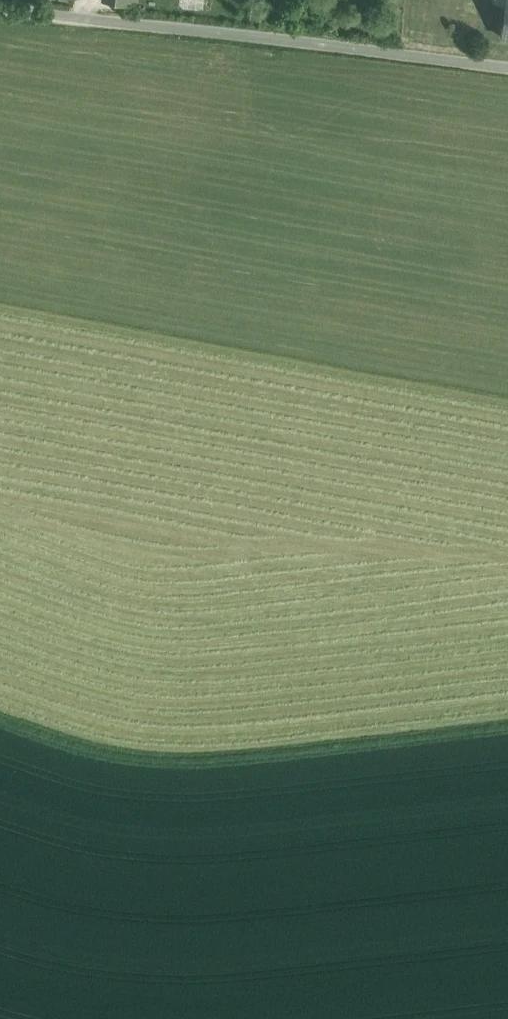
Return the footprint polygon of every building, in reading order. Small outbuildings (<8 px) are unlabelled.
[(462,12),(463,0),(449,0),(448,10),(462,12)] [(496,2),(505,3),(500,35),(507,36),(507,0),(496,0),(496,2)]
